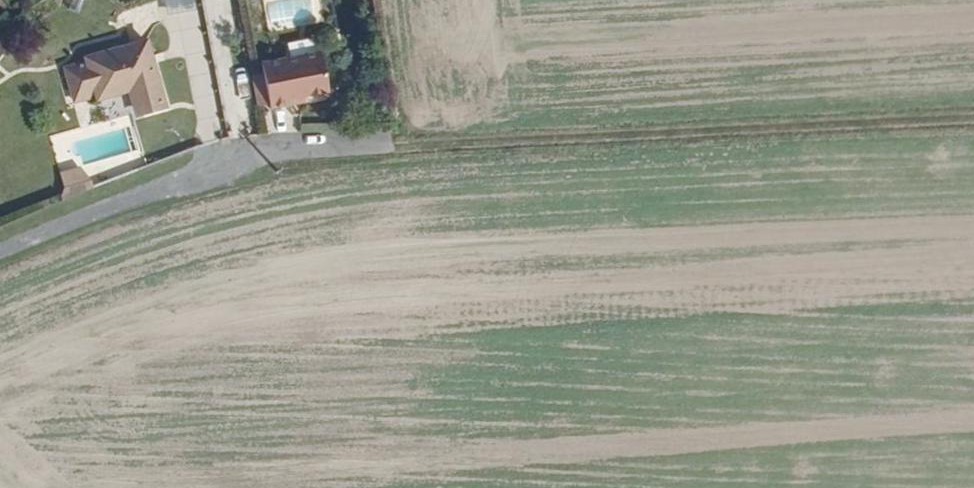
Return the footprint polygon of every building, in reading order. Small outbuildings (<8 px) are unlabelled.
[(319,24),(318,0),(267,0),(268,25),(319,24)] [(164,107),(146,35),(83,51),(84,56),(62,62),(71,95),(93,90),(94,94),(125,86),(133,84),(140,113),(164,107)] [(327,95),(320,55),(260,66),(269,112),(289,108),(289,103),(303,100),(327,95)] [(140,113),(133,84),(125,86),(133,115),(140,113)] [(289,108),(304,105),(303,100),(289,103),(289,108)]
